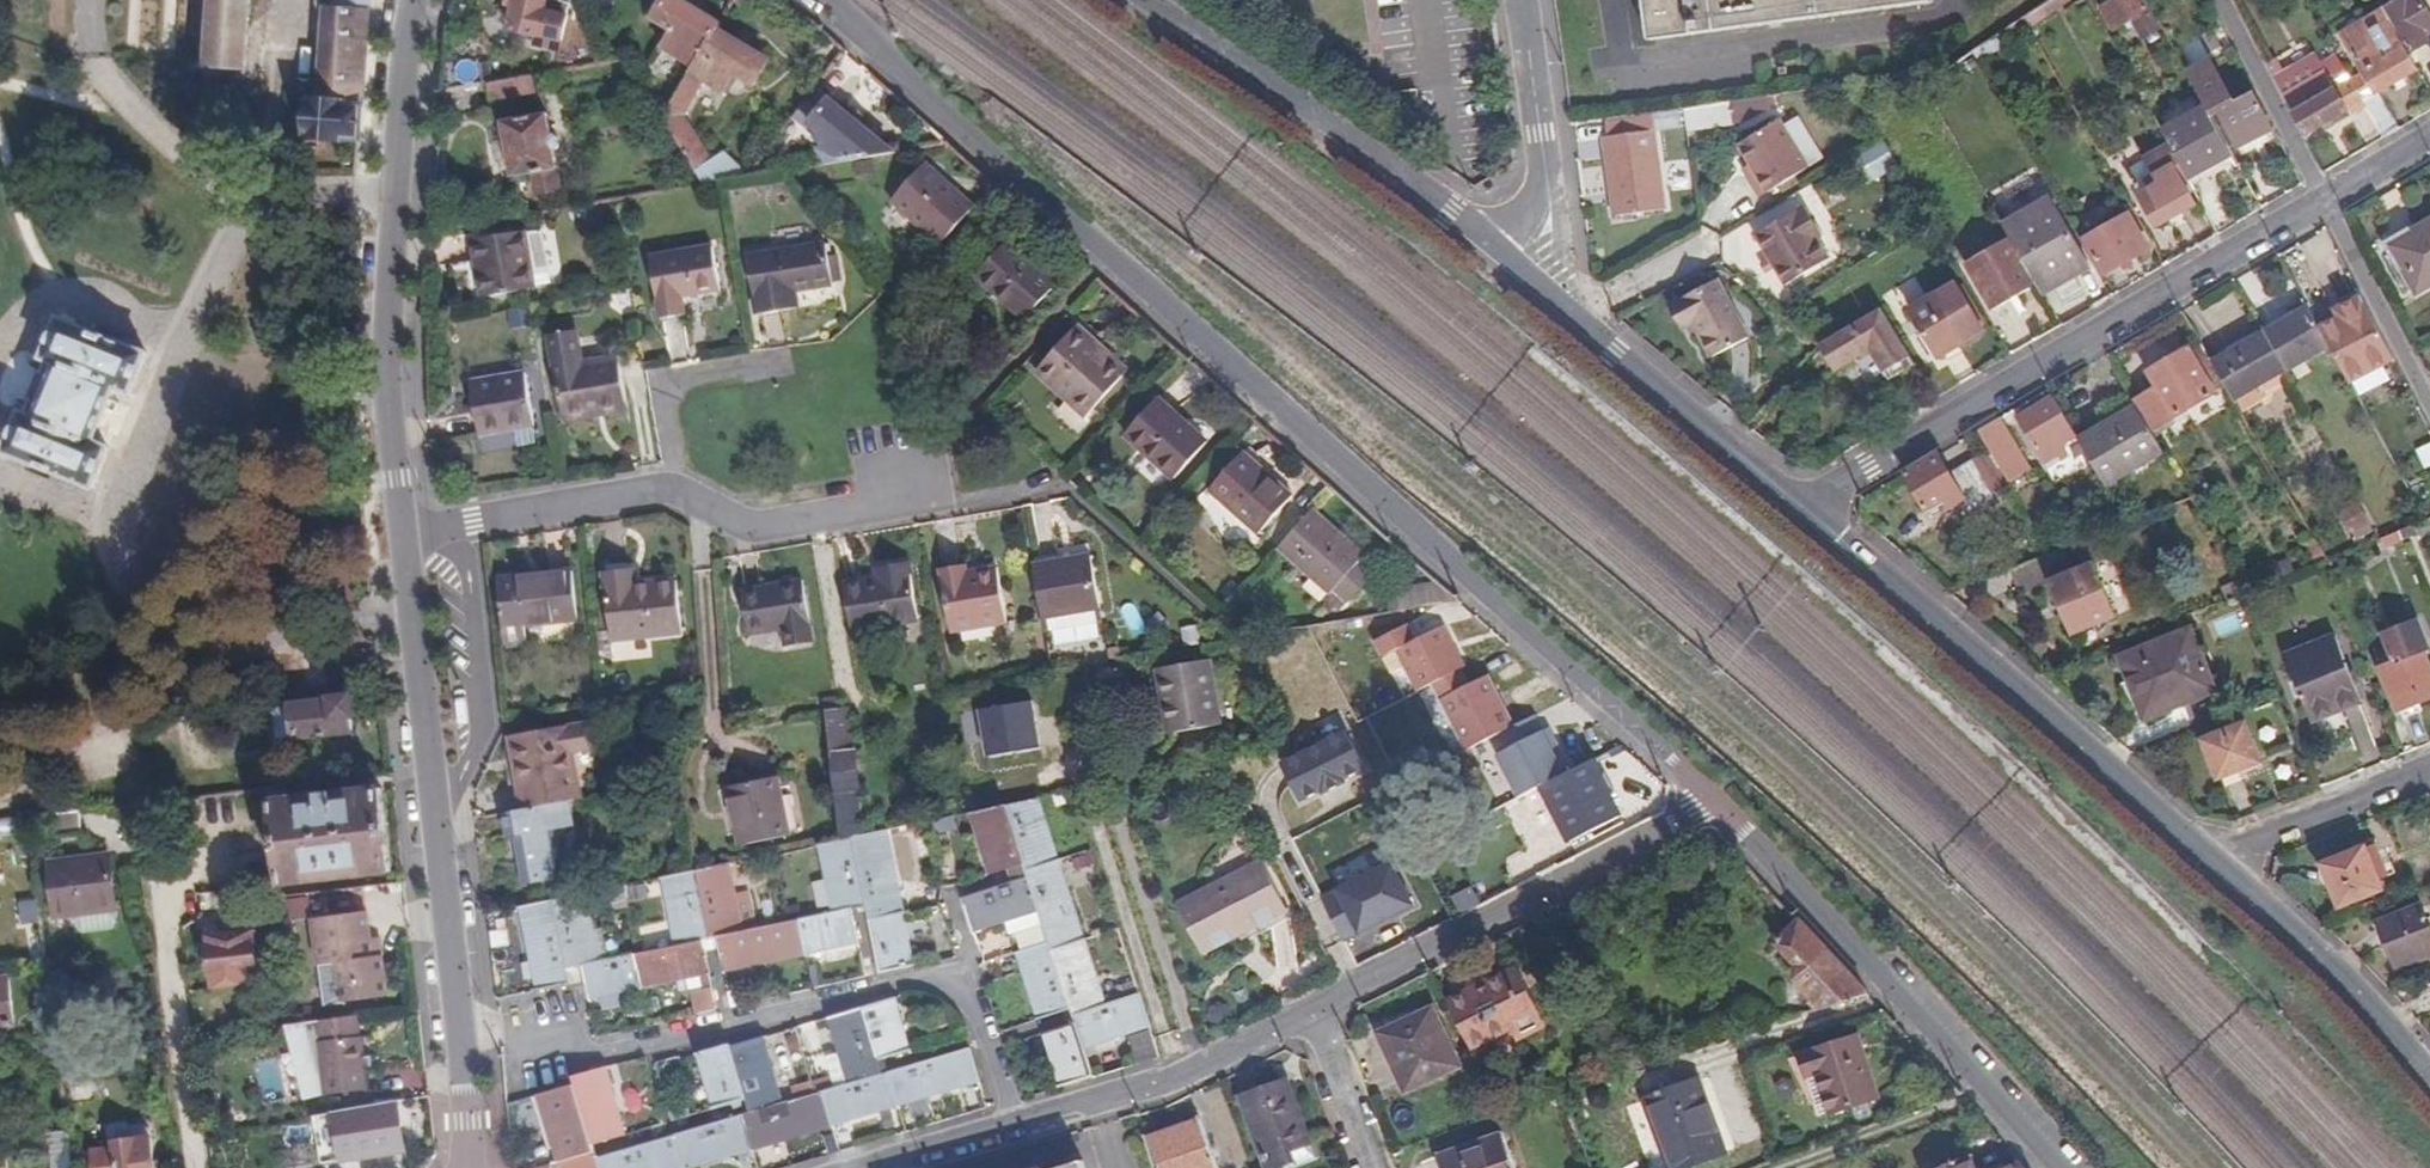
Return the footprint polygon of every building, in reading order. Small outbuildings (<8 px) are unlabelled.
[(249,73),(253,0),(214,0),(210,63),(194,62),(193,70),(249,73)] [(367,0),(318,0),(317,12),(329,12),(366,14),(367,0)] [(515,0),(509,31),(560,44),(566,20),(557,17),(560,0),(514,0),(515,0)] [(717,27),(676,0),(659,0),(647,18),(672,34),(660,52),(692,71),(714,33),(717,27)] [(1651,40),(1932,1),(1932,0),(1646,0),(1651,40)] [(2158,32),(2140,0),(2118,0),(2100,10),(2114,33),(2133,23),(2142,41),(2158,32)] [(2383,13),(2408,56),(2428,44),(2424,36),(2429,33),(2429,21),(2418,0),(2404,0),(2383,13)] [(359,140),(366,14),(329,12),(324,104),(309,103),(307,140),(343,142),(343,140),(359,140)] [(2383,139),(2398,130),(2377,94),(2415,71),(2408,56),(2383,13),(2343,35),(2365,74),(2351,83),(2362,102),(2383,139)] [(172,58),(199,60),(202,16),(175,14),(172,58)] [(692,71),(664,120),(705,185),(720,183),(749,176),(722,155),(710,165),(681,120),(702,84),(721,97),(732,79),(748,89),(765,63),(714,33),(692,71)] [(2185,72),(2210,60),(2203,47),(2179,61),(2185,72)] [(2274,79),(2283,97),(2301,86),(2303,89),(2327,76),(2321,64),(2316,55),(2274,79)] [(2283,97),(2304,136),(2349,110),(2338,90),(2351,83),(2335,55),(2321,64),(2327,76),(2303,89),(2301,86),(2283,97)] [(1349,75),(1370,72),(1368,57),(1347,60),(1349,75)] [(2237,150),(2275,130),(2255,94),(2235,105),(2210,60),(2185,72),(2206,109),(2210,118),(2219,113),(2237,150)] [(489,84),(492,84),(488,61),(479,63),(483,85),(489,84)] [(543,74),(548,91),(560,88),(555,72),(543,74)] [(492,84),(489,84),(492,103),(532,95),(529,77),(492,84)] [(2349,110),(2362,102),(2351,83),(2338,90),(2349,110)] [(893,152),(815,89),(797,113),(821,133),(817,139),(826,147),(820,155),(830,163),(893,152)] [(1773,98),(1755,100),(1758,111),(1776,106),(1773,98)] [(1684,110),(1685,130),(1730,125),(1728,104),(1684,110)] [(2219,175),(2237,165),(2210,118),(2206,109),(2162,132),(2169,146),(2188,179),(2214,164),(2219,175)] [(1657,114),(1659,129),(1671,128),(1669,112),(1657,114)] [(1657,114),(1630,118),(1633,138),(1604,141),(1614,220),(1665,214),(1653,135),(1659,134),(1659,129),(1657,114)] [(547,136),(544,115),(499,122),(508,177),(529,174),(532,195),(555,192),(549,150),(554,150),(556,146),(555,137),(547,136)] [(1767,194),(1806,169),(1776,122),(1737,148),(1740,153),(1725,163),(1748,198),(1763,188),(1767,194)] [(2154,177),(2134,189),(2156,227),(2194,205),(2184,187),(2190,183),(2188,179),(2169,146),(2144,160),(2154,177)] [(940,246),(975,208),(925,164),(891,202),(940,246)] [(2190,183),(2193,189),(2219,175),(2214,164),(2188,179),(2190,183)] [(2039,261),(2056,289),(2078,276),(2090,269),(2052,202),(2006,228),(2028,267),(2039,261)] [(1827,257),(1815,238),(1809,228),(1814,226),(1801,205),(1754,232),(1784,282),(1827,257)] [(2129,216),(2084,242),(2104,277),(2149,251),(2129,216)] [(2429,288),(2429,225),(2391,246),(2417,295),(2429,288)] [(1809,228),(1815,238),(1820,234),(1814,226),(1809,228)] [(534,288),(523,233),(470,241),(481,297),(534,288)] [(1967,265),(1994,312),(2035,288),(2008,240),(1967,265)] [(1026,321),(1059,286),(1010,243),(978,277),(1026,321)] [(756,315),(797,309),(793,292),(831,285),(824,245),(746,258),(756,315)] [(711,248),(648,258),(658,320),(684,317),(682,299),(718,293),(711,248)] [(2028,267),(2046,295),(2056,289),(2039,261),(2028,267)] [(2078,276),(2056,289),(2062,299),(2083,287),(2078,276)] [(1690,323),(1694,321),(1701,317),(1706,325),(1699,328),(1714,354),(1746,335),(1715,279),(1677,300),(1690,323)] [(1955,285),(1910,311),(1938,358),(1982,332),(1955,285)] [(2394,361),(2361,297),(2343,306),(2347,314),(2329,323),(2319,329),(2329,346),(2350,384),(2394,361)] [(1881,306),(1817,341),(1831,367),(1871,345),(1874,351),(1872,353),(1887,380),(1914,365),(1881,306)] [(2347,314),(2343,306),(2324,316),(2329,323),(2347,314)] [(2308,308),(2265,334),(2286,371),(2329,346),(2319,329),(2308,308)] [(90,490),(107,446),(91,440),(100,417),(111,390),(127,396),(145,352),(52,315),(34,359),(51,366),(41,391),(31,416),(14,409),(0,445),(0,454),(90,490)] [(1701,317),(1694,321),(1699,328),(1706,325),(1701,317)] [(1126,371),(1076,326),(1035,372),(1085,417),(1126,371)] [(551,370),(553,370),(562,422),(627,412),(617,359),(586,364),(577,329),(545,334),(551,370)] [(2265,334),(2213,365),(2235,402),(2286,371),(2265,334)] [(2158,386),(2133,401),(2137,407),(2152,433),(2217,395),(2190,350),(2150,374),(2158,386)] [(515,431),(531,428),(522,375),(468,384),(477,437),(515,431)] [(1207,441),(1157,397),(1124,433),(1173,478),(1207,441)] [(2077,436),(2054,398),(2019,419),(2045,464),(2060,456),(2056,449),(2077,436)] [(2080,442),(2107,487),(2163,451),(2152,433),(2137,407),(2080,442)] [(1977,433),(1990,454),(2009,486),(2024,478),(2031,473),(1999,420),(1977,433)] [(531,428),(515,431),(519,448),(534,444),(531,428)] [(2427,467),(2429,465),(2429,443),(2419,447),(2427,467)] [(1259,535),(1293,496),(1244,451),(1209,490),(1259,535)] [(1974,462),(1993,496),(2010,488),(2009,486),(1990,454),(1974,462)] [(1939,455),(1905,474),(1927,513),(1940,506),(1945,512),(1965,501),(1970,510),(1995,498),(1993,496),(1974,462),(1951,475),(1939,455)] [(2350,530),(2365,522),(2356,506),(2341,515),(2350,530)] [(1346,602),(1373,574),(1360,561),(1364,555),(1314,510),(1279,549),(1328,594),(1333,590),(1346,602)] [(2365,522),(2350,530),(2357,542),(2373,533),(2365,522)] [(2400,532),(2404,541),(2420,535),(2415,526),(2400,532)] [(2400,532),(2383,539),(2386,548),(2404,541),(2400,532)] [(2328,560),(2317,541),(2308,546),(2319,564),(2323,563),(2328,560)] [(2050,557),(2012,572),(2022,596),(2053,584),(2074,636),(2115,619),(2094,567),(2075,576),(2066,551),(2050,557)] [(1082,555),(1029,563),(1038,618),(1092,609),(1082,555)] [(2274,568),(2278,581),(2296,573),(2290,560),(2274,568)] [(845,631),(911,619),(901,562),(868,567),(870,579),(835,585),(845,631)] [(936,570),(946,632),(1001,624),(993,570),(962,574),(961,566),(936,570)] [(611,641),(683,634),(678,586),(635,589),(634,572),(604,576),(611,641)] [(572,574),(498,582),(504,642),(525,641),(524,625),(576,620),(572,574)] [(777,631),(804,626),(796,580),(736,590),(746,653),(779,648),(777,631)] [(2237,583),(2220,591),(2225,602),(2244,595),(2237,583)] [(2429,700),(2429,666),(2424,651),(2429,649),(2418,619),(2383,633),(2395,664),(2382,669),(2399,713),(2429,700)] [(1460,670),(1465,668),(1443,626),(1414,641),(1406,625),(1374,641),(1383,657),(1397,650),(1418,692),(1433,684),(1460,670)] [(2145,721),(2217,692),(2191,628),(2119,657),(2145,721)] [(2312,723),(2363,704),(2337,640),(2286,660),(2312,723)] [(1030,664),(1045,661),(1043,649),(1027,652),(1030,664)] [(1165,692),(1172,732),(1220,723),(1207,660),(1155,671),(1159,693),(1165,692)] [(1099,691),(1124,685),(1121,669),(1095,674),(1099,691)] [(1468,686),(1460,670),(1433,684),(1467,751),(1502,733),(1513,727),(1488,676),(1468,686)] [(1167,733),(1172,732),(1165,692),(1159,693),(1167,733)] [(296,741),(351,735),(347,699),(291,705),(292,708),(274,711),(277,740),(294,737),(296,741)] [(984,759),(1036,750),(1028,703),(977,712),(984,759)] [(852,755),(847,708),(835,709),(824,711),(828,756),(852,755)] [(1513,727),(1502,733),(1510,749),(1497,755),(1519,798),(1542,786),(1564,776),(1554,757),(1551,750),(1557,747),(1548,730),(1542,733),(1534,717),(1513,727)] [(523,809),(568,801),(573,800),(565,752),(586,749),(582,723),(510,736),(523,809)] [(2220,779),(2261,762),(2246,725),(2206,741),(2220,779)] [(1344,780),(1364,769),(1345,732),(1325,742),(1321,736),(1314,734),(1302,740),(1299,747),(1302,754),(1282,764),(1287,774),(1301,801),(1322,791),(1323,794),(1346,783),(1344,780)] [(1551,750),(1554,757),(1561,753),(1557,747),(1551,750)] [(856,755),(852,755),(828,756),(838,840),(860,836),(856,794),(861,793),(856,755)] [(1564,776),(1542,786),(1571,843),(1620,818),(1607,793),(1602,795),(1595,780),(1599,777),(1591,762),(1564,776)] [(320,784),(339,782),(338,775),(319,778),(320,784)] [(736,846),(787,835),(774,776),(725,785),(736,846)] [(284,889),(391,876),(381,793),(300,803),(299,796),(282,798),(283,805),(274,806),(284,889)] [(1071,793),(1051,797),(1055,809),(1074,804),(1071,793)] [(523,809),(504,813),(508,836),(516,835),(526,882),(561,875),(553,828),(573,825),(568,801),(523,809)] [(1128,1037),(1151,1029),(1140,996),(1102,1008),(1032,801),(974,813),(993,874),(1025,864),(1030,878),(961,901),(973,933),(1003,922),(1007,935),(1013,933),(1041,1019),(1072,1009),(1077,1023),(1046,1033),(1064,1087),(1095,1078),(1086,1050),(1128,1037)] [(78,835),(76,814),(45,817),(48,838),(78,835)] [(943,834),(961,830),(957,816),(939,820),(943,834)] [(28,819),(0,823),(0,839),(30,835),(28,819)] [(916,966),(889,830),(860,836),(838,840),(824,843),(838,911),(856,907),(870,904),(884,973),(916,966)] [(2340,907),(2382,891),(2366,849),(2324,866),(2340,907)] [(70,933),(113,928),(105,858),(48,865),(52,916),(68,914),(70,933)] [(684,943),(708,939),(723,936),(728,969),(863,940),(856,907),(838,911),(749,930),(736,861),(697,869),(669,875),(684,943)] [(1206,954),(1288,910),(1262,861),(1179,905),(1206,954)] [(1344,943),(1412,907),(1390,864),(1321,899),(1344,943)] [(654,894),(650,881),(631,885),(634,898),(654,894)] [(618,910),(633,907),(628,888),(613,891),(618,910)] [(525,905),(543,991),(576,984),(573,967),(588,964),(594,997),(684,978),(686,987),(709,984),(707,973),(714,972),(708,939),(684,943),(613,959),(606,960),(599,926),(592,891),(525,905)] [(2379,923),(2396,968),(2429,955),(2429,928),(2422,906),(2379,923)] [(365,912),(312,919),(322,1004),(385,996),(380,956),(371,957),(369,941),(365,912)] [(1869,994),(1799,920),(1777,943),(1800,966),(1797,970),(1799,980),(1816,998),(1811,1004),(1818,1013),(1869,994)] [(606,960),(613,959),(605,925),(599,926),(606,960)] [(208,972),(257,967),(252,933),(209,938),(210,951),(206,952),(208,972)] [(378,940),(369,941),(371,957),(380,956),(378,940)] [(28,950),(29,963),(45,960),(44,949),(28,950)] [(1516,966),(1447,1000),(1472,1049),(1513,1029),(1519,1039),(1548,1025),(1516,966)] [(16,1025),(9,978),(0,979),(0,1028),(16,1025)] [(752,988),(751,984),(732,988),(735,1004),(763,998),(760,985),(752,988)] [(704,1006),(718,1003),(715,986),(701,988),(704,1006)] [(980,1082),(971,1049),(884,1075),(880,1062),(913,1053),(898,1000),(830,1020),(840,1055),(850,1085),(837,1089),(816,1094),(807,1098),(783,1104),(764,1039),(732,1049),(731,1045),(699,1054),(715,1109),(747,1100),(751,1114),(597,1159),(593,1144),(626,1135),(606,1069),(574,1078),(576,1086),(544,1095),(565,1167),(691,1167),(881,1112),(891,1109),(957,1090),(980,1082)] [(1408,1092),(1462,1066),(1433,1009),(1381,1034),(1408,1092)] [(358,1018),(316,1024),(287,1029),(297,1059),(303,1057),(310,1078),(304,1080),(312,1103),(326,1097),(370,1090),(367,1071),(376,1070),(374,1055),(365,1056),(363,1040),(361,1040),(358,1018)] [(806,1054),(825,1048),(817,1021),(798,1027),(806,1054)] [(1137,1065),(1162,1058),(1151,1029),(1128,1037),(1137,1065)] [(40,1050),(56,1048),(55,1045),(54,1031),(37,1033),(40,1050)] [(1876,1100),(1857,1039),(1801,1056),(1807,1077),(1819,1075),(1831,1114),(1876,1100)] [(76,1057),(75,1043),(55,1045),(56,1048),(57,1060),(76,1057)] [(850,1085),(840,1055),(828,1059),(833,1079),(837,1089),(850,1085)] [(256,1062),(262,1097),(280,1094),(274,1058),(256,1062)] [(415,1069),(373,1071),(373,1088),(415,1086),(415,1069)] [(837,1089),(833,1079),(813,1085),(816,1094),(837,1089)] [(964,1116),(988,1109),(980,1082),(957,1090),(964,1116)] [(1286,1082),(1266,1089),(1271,1102),(1291,1095),(1286,1082)] [(804,1088),(807,1098),(816,1094),(813,1085),(804,1088)] [(1726,1154),(1701,1085),(1649,1105),(1666,1150),(1671,1148),(1678,1167),(1687,1167),(1726,1154)] [(1266,1089),(1242,1097),(1267,1167),(1270,1167),(1293,1161),(1294,1166),(1317,1159),(1312,1143),(1308,1144),(1291,1095),(1271,1102),(1266,1089)] [(399,1122),(396,1101),(368,1106),(369,1122),(337,1127),(342,1162),(397,1155),(393,1123),(399,1122)] [(512,1109),(515,1122),(530,1119),(528,1107),(512,1109)] [(891,1109),(881,1112),(887,1127),(896,1124),(891,1109)] [(312,1114),(313,1119),(314,1125),(327,1123),(325,1112),(312,1114)] [(1146,1139),(1156,1167),(1217,1167),(1199,1119),(1146,1139)] [(149,1130),(141,1125),(131,1127),(123,1123),(111,1124),(106,1131),(106,1136),(113,1142),(114,1150),(92,1153),(94,1167),(154,1167),(149,1130)] [(66,1131),(38,1135),(40,1145),(45,1144),(48,1167),(70,1167),(66,1131)] [(1504,1136),(1440,1157),(1444,1167),(1515,1167),(1504,1136)] [(234,1152),(217,1153),(218,1167),(236,1167),(234,1152)] [(1967,1158),(1945,1167),(1972,1167),(1967,1158)] [(1083,1159),(1052,1167),(1085,1167),(1083,1159)]
